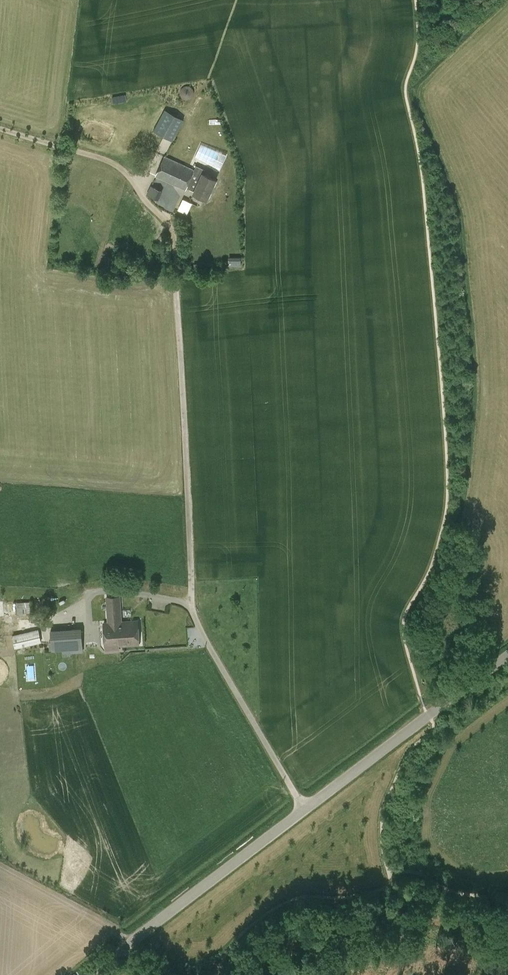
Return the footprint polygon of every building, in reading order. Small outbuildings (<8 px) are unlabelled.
[(114,103),(127,101),(126,93),(113,96),(114,103)] [(164,109),(159,119),(171,126),(176,115),(164,109)] [(162,142),(168,131),(156,125),(150,135),(162,142)] [(196,165),(194,170),(165,157),(156,176),(185,190),(187,187),(195,191),(194,193),(207,200),(216,179),(203,173),(205,169),(196,165)] [(151,184),(147,193),(160,199),(164,190),(151,184)] [(183,198),(179,210),(189,213),(192,201),(183,198)] [(216,585),(200,586),(201,597),(217,596),(216,585)] [(109,623),(103,624),(105,646),(139,644),(137,622),(122,623),(120,596),(107,597),(109,623)] [(23,602),(16,602),(17,615),(23,615),(30,615),(30,601),(23,602)] [(198,627),(187,627),(188,639),(197,638),(197,642),(189,642),(189,645),(199,645),(198,627)] [(84,651),(82,628),(50,630),(52,651),(70,649),(71,653),(84,651)] [(16,647),(41,642),(39,633),(14,639),(16,647)]
